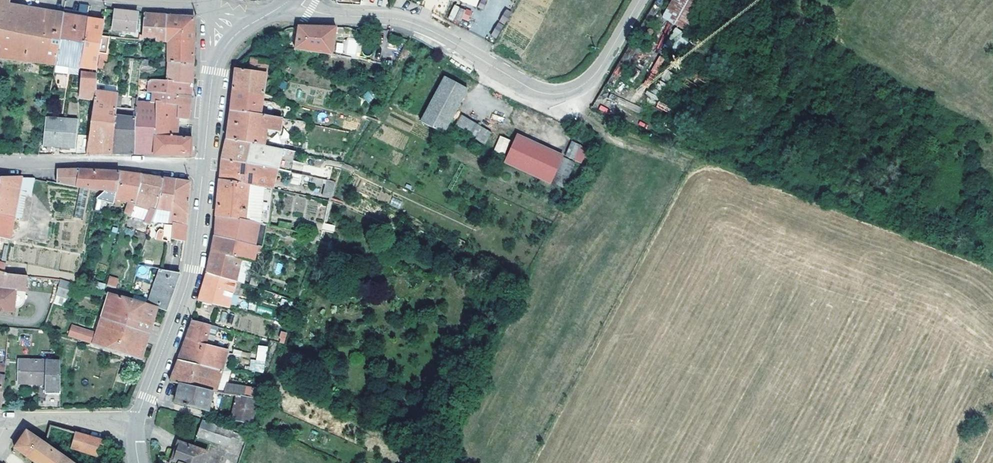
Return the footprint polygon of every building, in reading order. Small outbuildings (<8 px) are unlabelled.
[(607,83),(613,87),(665,0),(657,0),(607,83)] [(663,18),(687,30),(704,0),(673,0),(663,18)] [(54,64),(62,14),(20,6),(6,4),(0,3),(0,57),(54,64)] [(88,5),(79,3),(77,11),(63,9),(62,14),(86,17),(88,5)] [(445,15),(453,22),(463,10),(455,4),(445,15)] [(122,11),(114,10),(112,28),(135,31),(137,13),(122,11)] [(165,41),(165,15),(156,14),(143,13),(143,17),(142,34),(141,39),(165,41)] [(78,67),(86,17),(62,14),(54,64),(54,72),(67,73),(67,66),(78,67)] [(174,16),(165,15),(165,41),(168,41),(192,43),(192,17),(174,16)] [(98,55),(101,34),(103,21),(95,19),(86,17),(78,67),(96,69),(96,67),(98,55)] [(336,56),(336,27),(298,26),(298,49),(336,56)] [(665,40),(674,50),(686,39),(677,29),(665,40)] [(109,36),(101,34),(98,55),(106,55),(109,36)] [(406,39),(393,35),(390,42),(404,47),(406,39)] [(192,45),(192,43),(168,41),(168,43),(167,53),(167,62),(192,63),(192,54),(192,45)] [(106,61),(107,56),(106,55),(98,55),(96,67),(102,68),(103,61),(106,61)] [(656,74),(664,59),(659,56),(651,71),(656,74)] [(248,69),(234,68),(233,78),(232,88),(263,92),(266,60),(250,58),(248,69)] [(192,74),(192,63),(167,62),(167,67),(165,80),(191,83),(192,74)] [(78,71),(78,67),(67,66),(67,73),(70,74),(77,75),(78,71)] [(96,91),(96,73),(82,71),(80,87),(79,93),(79,96),(93,98),(96,91)] [(420,122),(442,133),(466,89),(444,77),(420,122)] [(190,91),(191,83),(165,80),(148,79),(148,85),(147,92),(153,92),(190,96),(190,91)] [(259,114),(262,95),(232,90),(231,102),(229,110),(259,114)] [(118,93),(96,91),(93,98),(88,136),(85,154),(89,154),(101,153),(110,153),(116,108),(118,93)] [(142,97),(142,91),(138,91),(136,101),(144,101),(145,97),(142,97)] [(152,102),(153,92),(147,92),(142,91),(142,97),(145,97),(144,101),(152,102)] [(362,96),(368,102),(374,97),(368,91),(362,96)] [(189,109),(190,96),(153,92),(152,102),(156,103),(176,104),(176,118),(177,118),(188,119),(189,109)] [(156,103),(152,102),(144,101),(136,101),(136,110),(133,154),(141,154),(153,154),(154,136),(156,103)] [(177,124),(177,118),(176,118),(176,104),(156,103),(154,136),(176,136),(177,124)] [(133,154),(136,110),(116,108),(110,153),(120,153),(133,154)] [(279,132),(281,118),(259,114),(229,110),(227,125),(225,139),(264,145),(266,130),(279,132)] [(476,136),(474,139),(484,144),(491,133),(461,115),(455,124),(476,136)] [(62,119),(44,117),(41,145),(53,146),(74,148),(77,120),(62,119)] [(307,123),(297,120),(295,134),(304,136),(307,123)] [(85,154),(88,136),(77,135),(76,154),(85,154)] [(550,183),(562,157),(562,156),(516,135),(504,162),(550,183)] [(190,155),(191,137),(176,136),(154,136),(153,154),(170,155),(190,155)] [(502,155),(509,140),(500,136),(493,151),(502,155)] [(281,149),(264,145),(225,139),(223,150),(220,159),(276,169),(281,149)] [(573,160),(580,146),(572,142),(565,156),(573,160)] [(290,172),(294,152),(289,150),(281,149),(276,169),(290,172)] [(562,157),(550,183),(562,188),(573,162),(562,157)] [(272,188),(276,169),(220,159),(220,170),(219,179),(272,188)] [(56,183),(103,191),(115,192),(119,172),(80,169),(56,170),(56,183)] [(115,192),(103,191),(97,197),(96,200),(97,200),(105,203),(112,204),(114,198),(127,202),(123,213),(131,215),(134,206),(141,175),(128,173),(119,172),(115,192)] [(288,183),(298,186),(300,174),(290,172),(288,183)] [(300,174),(298,186),(309,188),(310,179),(311,176),(300,174)] [(155,211),(162,177),(151,176),(141,175),(134,206),(131,215),(144,220),(144,222),(150,224),(151,222),(155,211)] [(21,177),(0,177),(0,237),(9,239),(13,216),(21,177)] [(34,177),(21,177),(13,216),(20,218),(25,194),(30,194),(34,177)] [(174,179),(162,177),(155,211),(151,222),(171,223),(171,238),(184,241),(186,225),(188,181),(174,179)] [(268,227),(272,188),(219,179),(217,197),(216,214),(266,226),(268,227)] [(330,198),(334,181),(326,179),(322,196),(330,198)] [(392,198),(390,205),(400,207),(402,200),(392,198)] [(261,248),(266,226),(216,214),(215,226),(214,236),(256,246),(261,248)] [(252,262),(256,246),(214,236),(209,257),(205,272),(234,279),(238,259),(252,262)] [(238,281),(245,283),(250,261),(242,260),(238,281)] [(172,292),(179,272),(159,270),(147,304),(156,308),(165,311),(172,292)] [(3,272),(0,281),(0,288),(15,290),(25,291),(26,276),(9,274),(3,272)] [(228,308),(232,290),(234,281),(234,279),(205,272),(201,287),(197,301),(228,308)] [(66,297),(72,283),(59,280),(55,295),(66,297)] [(92,281),(90,288),(102,292),(104,285),(92,281)] [(241,283),(234,281),(232,290),(240,292),(241,283)] [(12,312),(15,290),(0,288),(0,311),(12,312)] [(152,321),(156,308),(147,304),(145,303),(131,299),(108,293),(101,317),(148,333),(152,321)] [(146,298),(133,294),(131,299),(145,303),(146,298)] [(148,333),(101,317),(96,333),(71,325),(67,335),(140,359),(145,344),(148,333)] [(205,344),(207,334),(209,326),(210,325),(191,320),(183,344),(177,359),(221,371),(227,349),(205,344)] [(278,342),(285,343),(287,332),(280,331),(278,342)] [(265,372),(267,346),(257,345),(256,359),(250,359),(249,371),(265,372)] [(17,382),(45,384),(45,395),(37,395),(37,408),(60,408),(59,361),(18,359),(17,382)] [(222,394),(230,370),(221,371),(177,359),(173,371),(169,381),(179,384),(211,392),(222,394)] [(209,402),(211,392),(179,384),(175,402),(207,410),(209,402)] [(243,397),(256,398),(259,399),(262,390),(245,387),(243,397)] [(243,397),(237,396),(231,418),(250,423),(255,401),(256,398),(243,397)] [(226,446),(221,462),(238,462),(247,436),(202,420),(196,435),(226,446)] [(45,444),(28,432),(15,449),(35,462),(72,462),(45,444)] [(99,457),(107,443),(75,433),(73,447),(99,457)] [(179,462),(172,459),(178,443),(175,442),(168,461),(174,462),(178,462),(179,462)] [(178,443),(172,459),(179,462),(178,462),(202,462),(205,452),(178,443)]
